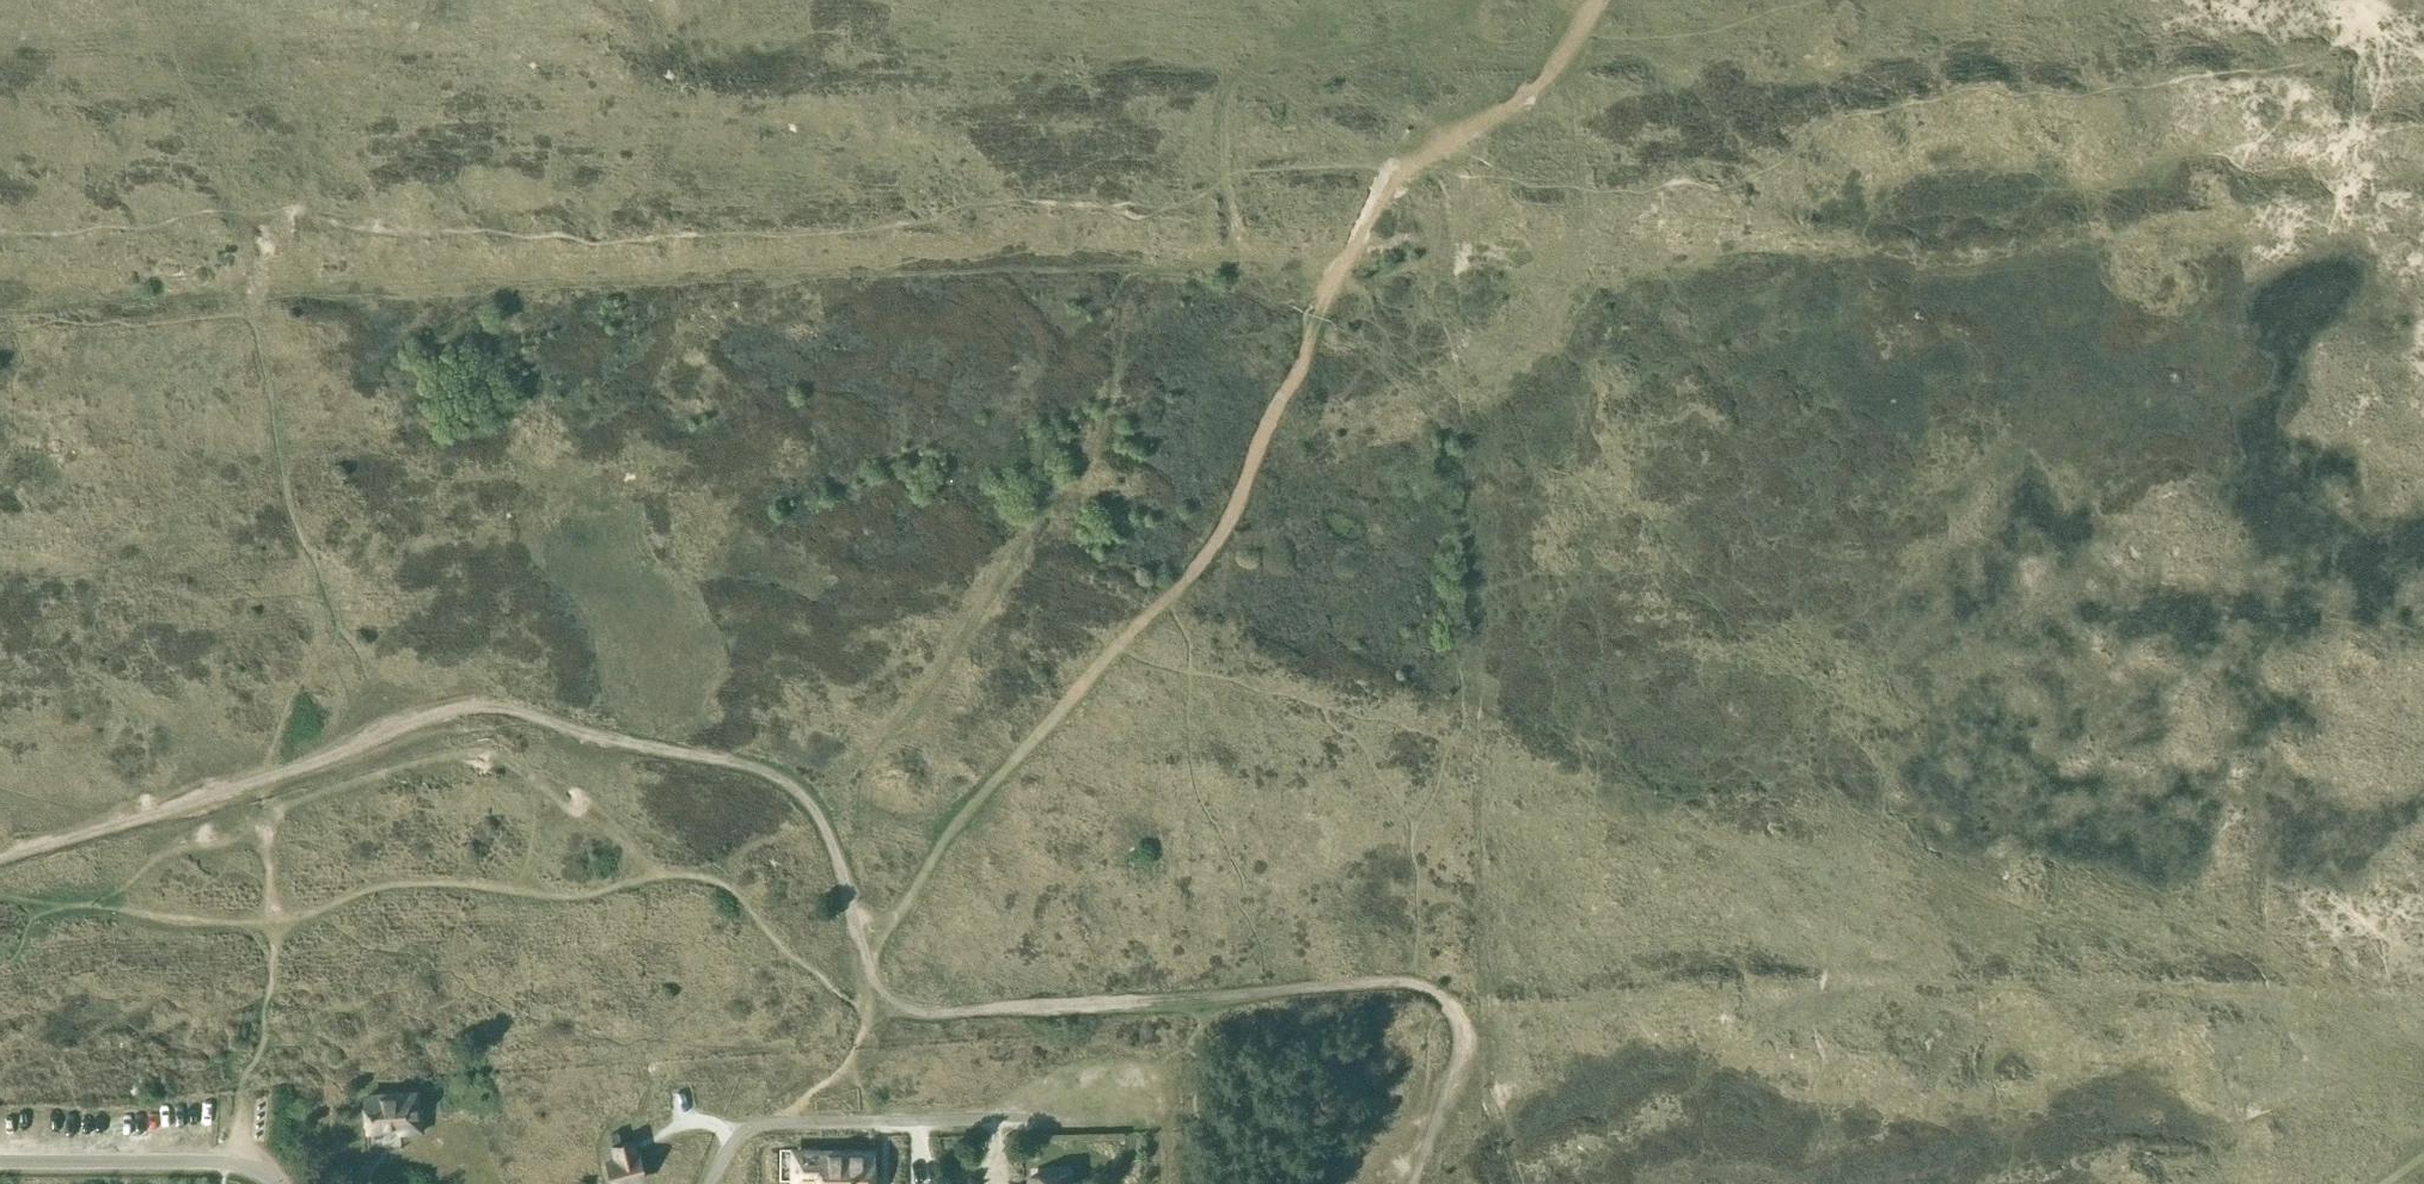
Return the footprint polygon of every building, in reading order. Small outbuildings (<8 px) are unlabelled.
[(422,1131),(420,1111),(416,1111),(415,1094),(365,1097),(367,1130),(399,1128),(399,1133),(422,1131)] [(610,1133),(613,1144),(621,1142),(618,1131),(610,1133)] [(638,1154),(630,1156),(627,1142),(613,1146),(616,1160),(607,1162),(612,1183),(618,1183),(644,1178),(638,1154)] [(817,1150),(817,1153),(797,1153),(797,1180),(798,1180),(798,1178),(817,1178),(817,1183),(872,1183),(872,1154),(866,1153),(866,1151),(848,1151),(848,1153),(837,1153),(837,1151),(817,1150)] [(1041,1176),(1030,1177),(1030,1183),(1069,1183),(1068,1174),(1057,1175),(1053,1171),(1044,1172),(1041,1176)]
